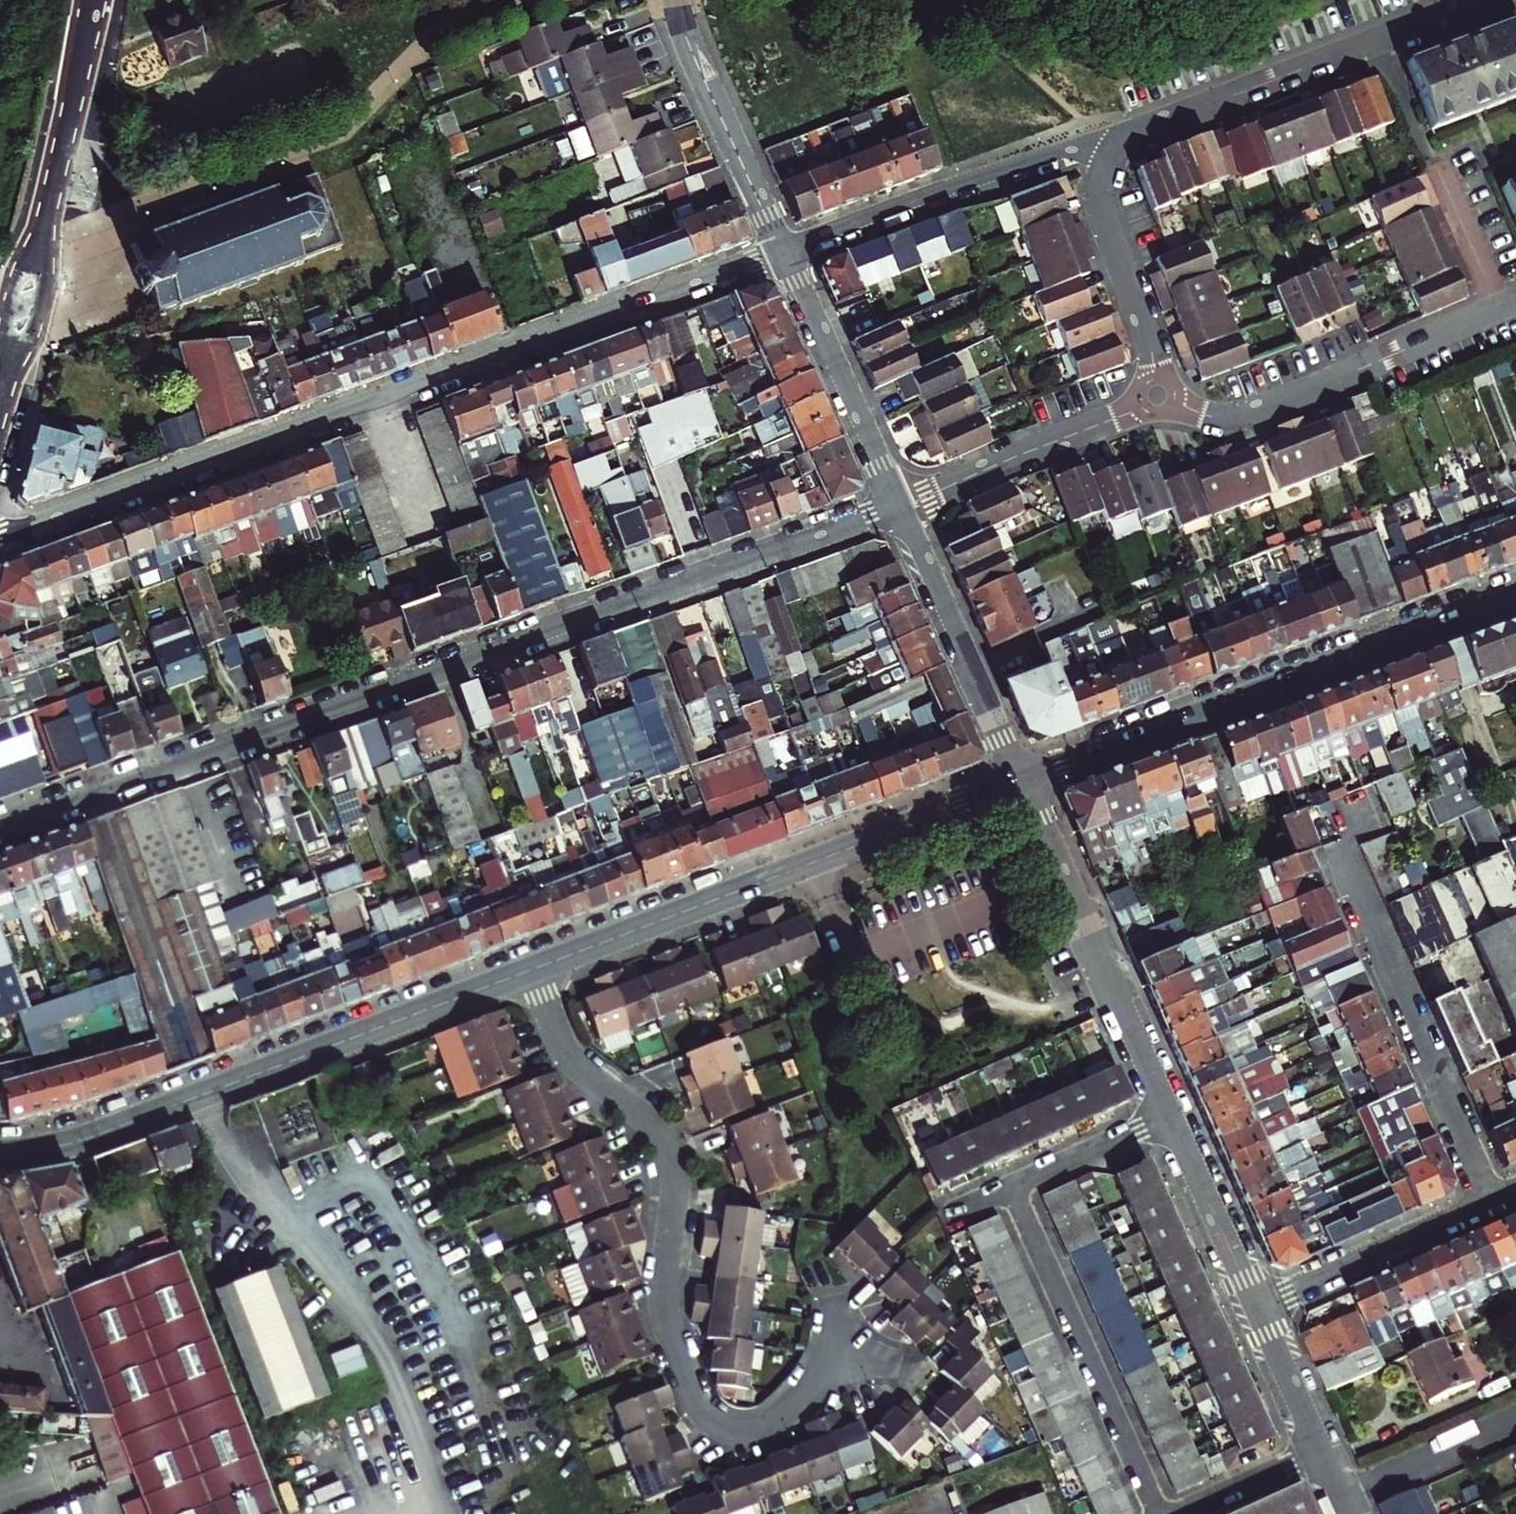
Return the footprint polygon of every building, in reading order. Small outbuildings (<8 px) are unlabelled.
[(203,52),(188,13),(173,18),(171,12),(168,10),(164,11),(161,13),(159,16),(160,16),(162,22),(150,26),(165,65),(203,52)] [(160,16),(148,21),(150,26),(162,22),(160,16)] [(495,57),(501,75),(528,65),(552,56),(589,43),(581,21),(552,31),(547,18),(508,33),(513,49),(495,57)] [(1404,62),(1430,130),(1515,99),(1515,30),(1513,22),(1404,62)] [(528,65),(540,100),(565,91),(633,65),(625,44),(598,55),(593,42),(589,43),(552,56),(528,65)] [(639,83),(633,65),(565,91),(577,124),(616,110),(611,94),(639,83)] [(1359,76),(1355,67),(1349,70),(1352,79),(1359,76)] [(1337,74),(1358,130),(1389,119),(1369,73),(1359,76),(1352,79),(1349,70),(1337,74)] [(1358,130),(1337,74),(1326,78),(1329,87),(1323,89),(1311,93),(1328,141),(1358,130)] [(1323,89),(1329,87),(1326,78),(1320,80),(1323,89)] [(1299,97),(1296,89),(1289,91),(1293,100),(1299,97)] [(1289,91),(1277,96),(1298,152),(1328,141),(1311,93),(1299,97),(1293,100),(1289,91)] [(889,93),(883,95),(892,117),(897,116),(889,93)] [(1298,152),(1277,96),(1266,100),(1270,109),(1263,111),(1251,115),(1269,163),(1298,152)] [(1270,109),(1266,100),(1259,102),(1263,111),(1270,109)] [(843,109),(846,117),(851,115),(849,108),(843,109)] [(843,109),(838,112),(840,119),(846,117),(843,109)] [(897,116),(892,117),(894,123),(896,129),(912,170),(932,163),(917,121),(913,109),(897,116)] [(558,131),(570,165),(605,152),(622,146),(657,132),(650,113),(621,124),(616,110),(577,124),(558,131)] [(1240,119),(1236,110),(1230,113),(1233,121),(1240,119)] [(443,112),(425,118),(433,139),(451,133),(443,112)] [(1269,163),(1251,115),(1240,119),(1233,121),(1230,113),(1217,118),(1218,120),(1205,125),(1221,170),(1236,165),(1239,174),(1269,163)] [(912,170),(896,129),(894,123),(892,117),(872,125),(876,136),(891,177),(912,170)] [(803,125),(805,132),(812,130),(809,122),(803,125)] [(803,125),(797,127),(799,135),(805,132),(803,125)] [(891,177),(876,136),(872,125),(851,132),(871,185),(891,177)] [(1205,125),(1179,135),(1196,180),(1221,170),(1205,125)] [(680,180),(661,131),(657,132),(622,146),(605,152),(617,185),(602,190),(608,207),(657,189),(675,183),(680,180)] [(451,133),(433,139),(437,152),(440,159),(460,152),(452,132),(451,133)] [(790,214),(811,206),(792,155),(784,132),(764,139),(759,141),(790,214)] [(851,132),(833,139),(852,191),(871,185),(851,132)] [(1196,180),(1179,135),(1155,144),(1171,189),(1196,180)] [(833,139),(811,147),(831,199),(852,191),(833,139)] [(1171,189),(1155,144),(1141,149),(1144,157),(1132,161),(1148,203),(1173,194),(1171,189)] [(811,147),(792,155),(811,206),(831,199),(811,147)] [(696,175),(702,192),(708,208),(723,248),(744,241),(725,202),(714,205),(707,190),(718,186),(710,170),(696,175)] [(1003,193),(1014,222),(1061,205),(1058,195),(1055,190),(1066,185),(1061,171),(1003,193)] [(200,213),(187,218),(185,213),(179,215),(181,220),(167,225),(165,220),(160,223),(161,227),(148,232),(146,228),(140,230),(141,234),(124,241),(131,260),(127,262),(129,266),(125,267),(134,290),(137,288),(140,293),(144,292),(152,311),(168,305),(169,308),(176,306),(175,302),(187,297),(188,301),(194,299),(193,295),(205,291),(207,295),(214,293),(212,288),(226,283),(228,287),(231,286),(232,289),(250,283),(249,279),(253,278),(251,274),(263,269),(265,274),(270,272),(268,267),(285,261),(286,265),(295,263),(293,258),(334,243),(308,173),(268,189),(266,182),(258,186),(260,191),(245,196),(243,191),(237,194),(239,199),(226,203),(225,199),(220,201),(219,197),(202,203),(203,206),(198,208),(200,213)] [(1365,197),(1378,226),(1434,203),(1429,193),(1419,197),(1416,191),(1427,186),(1422,174),(1381,190),(1365,197)] [(675,183),(682,199),(702,192),(696,175),(680,180),(675,183)] [(1499,187),(1515,227),(1515,179),(1499,187)] [(657,189),(664,206),(682,199),(675,183),(657,189)] [(1055,190),(1058,195),(1068,191),(1066,185),(1055,190)] [(1429,193),(1427,186),(1416,191),(1419,197),(1429,193)] [(1434,203),(1378,226),(1390,256),(1432,238),(1447,233),(1441,221),(1431,225),(1428,219),(1439,214),(1434,203)] [(819,252),(811,262),(826,297),(855,288),(853,282),(889,270),(961,244),(967,243),(965,239),(953,204),(947,206),(875,231),(819,252)] [(1061,205),(1014,222),(1026,254),(1085,231),(1080,220),(1069,224),(1066,217),(1061,205)] [(704,256),(723,248),(708,208),(688,215),(704,256)] [(486,211),(462,220),(470,244),(496,235),(486,211)] [(604,247),(592,213),(546,231),(552,245),(577,245),(585,267),(563,275),(573,303),(618,287),(604,247)] [(1069,224),(1080,220),(1078,213),(1066,217),(1069,224)] [(1441,221),(1439,214),(1428,219),(1431,225),(1441,221)] [(704,256),(688,215),(670,223),(684,263),(704,256)] [(670,223),(637,234),(652,275),(684,263),(670,223)] [(1085,231),(1026,254),(1038,284),(1075,270),(1085,266),(1081,255),(1078,247),(1089,244),(1085,231)] [(1432,238),(1390,256),(1404,286),(1460,263),(1455,252),(1445,257),(1442,250),(1452,246),(1447,233),(1432,238)] [(604,247),(619,287),(652,275),(637,234),(604,247)] [(1211,266),(1199,235),(1189,238),(1165,247),(1153,252),(1157,262),(1160,269),(1150,274),(1155,286),(1211,266)] [(1078,247),(1081,255),(1092,251),(1089,244),(1078,247)] [(1455,252),(1452,246),(1442,250),(1445,257),(1455,252)] [(1355,316),(1352,308),(1339,277),(1330,257),(1302,268),(1322,319),(1331,315),(1334,324),(1355,316)] [(1157,262),(1148,266),(1150,274),(1160,269),(1157,262)] [(1460,263),(1404,286),(1417,317),(1463,298),(1459,289),(1456,282),(1466,277),(1460,263)] [(1171,301),(1176,314),(1223,296),(1211,266),(1155,286),(1160,298),(1168,295),(1171,301)] [(1302,268),(1271,281),(1282,308),(1296,339),(1318,331),(1314,322),(1322,319),(1302,268)] [(1041,318),(1050,314),(1097,296),(1093,286),(1082,290),(1079,282),(1075,270),(1038,284),(1029,287),(1041,318)] [(444,302),(433,273),(417,279),(419,285),(419,286),(422,294),(429,312),(443,351),(505,328),(489,286),(444,302)] [(1469,285),(1466,277),(1456,282),(1459,289),(1469,285)] [(1090,278),(1079,282),(1082,290),(1093,286),(1090,278)] [(398,294),(403,308),(422,358),(443,351),(429,312),(422,294),(419,286),(419,285),(397,293),(398,294)] [(375,294),(378,301),(398,294),(397,293),(395,287),(375,294)] [(744,324),(778,306),(771,292),(760,288),(699,311),(712,340),(744,324)] [(375,294),(358,301),(362,314),(380,307),(375,294)] [(1162,304),(1171,301),(1168,295),(1160,298),(1162,304)] [(1050,314),(1062,344),(1075,339),(1121,322),(1118,312),(1105,316),(1102,309),(1097,296),(1050,314)] [(1223,296),(1176,314),(1180,325),(1183,333),(1188,343),(1234,326),(1223,296)] [(358,301),(339,308),(341,314),(343,321),(362,314),(358,301)] [(1115,305),(1102,309),(1105,316),(1118,312),(1115,305)] [(744,324),(750,338),(784,321),(778,306),(744,324)] [(388,329),(401,366),(422,358),(403,308),(383,316),(388,329)] [(901,338),(890,314),(843,335),(855,360),(901,338)] [(302,328),(313,358),(326,393),(344,386),(331,351),(319,316),(300,323),(302,328)] [(682,317),(657,326),(675,372),(699,363),(682,317)] [(755,347),(759,356),(793,340),(784,321),(750,338),(752,341),(736,349),(720,356),(722,363),(755,347)] [(1062,344),(1073,374),(1120,356),(1116,346),(1114,339),(1126,335),(1121,322),(1075,339),(1062,344)] [(1175,336),(1183,333),(1180,325),(1172,329),(1175,336)] [(675,372),(657,326),(636,334),(649,369),(656,385),(670,380),(672,385),(679,383),(675,372)] [(1234,326),(1188,343),(1192,355),(1195,362),(1200,374),(1247,358),(1234,326)] [(383,372),(401,366),(388,329),(370,336),(383,372)] [(649,369),(636,334),(615,341),(630,377),(649,369)] [(1114,339),(1116,346),(1128,342),(1126,335),(1114,339)] [(253,376),(236,382),(250,420),(288,406),(275,372),(266,347),(262,336),(220,339),(225,354),(242,348),(253,376)] [(351,343),(364,379),(383,372),(370,336),(351,343)] [(913,364),(901,338),(855,360),(866,385),(887,375),(913,364)] [(250,420),(236,382),(225,354),(220,339),(169,342),(191,419),(197,439),(250,420)] [(266,347),(275,372),(288,406),(307,400),(294,365),(284,340),(266,347)] [(793,340),(759,356),(767,374),(801,358),(795,344),(793,340)] [(630,377),(615,341),(599,347),(612,383),(630,377)] [(344,386),(364,379),(351,343),(331,351),(344,386)] [(733,343),(717,350),(720,356),(736,349),(733,343)] [(599,347),(579,354),(592,391),(612,383),(599,347)] [(957,380),(944,350),(922,359),(913,364),(887,375),(897,396),(908,391),(912,400),(957,380)] [(1504,357),(1508,369),(1515,366),(1515,352),(1504,357)] [(592,391),(579,354),(560,361),(574,397),(581,394),(592,391)] [(1183,358),(1186,365),(1195,362),(1192,355),(1183,358)] [(1504,357),(1486,365),(1490,376),(1491,379),(1509,372),(1508,369),(1504,357)] [(326,393),(313,358),(294,365),(307,400),(319,395),(326,393)] [(801,358),(767,374),(775,393),(810,378),(801,358)] [(574,397),(560,361),(541,368),(555,404),(574,397)] [(699,363),(675,372),(679,383),(685,399),(701,393),(703,393),(698,379),(703,376),(699,363)] [(1486,365),(1469,372),(1474,384),(1490,376),(1486,365)] [(555,404),(541,368),(522,375),(536,411),(555,404)] [(978,371),(957,380),(912,400),(915,408),(904,413),(913,434),(941,421),(970,409),(990,399),(978,371)] [(536,411),(522,375),(504,382),(512,406),(530,455),(542,450),(544,450),(549,448),(545,437),(535,441),(526,415),(536,411)] [(748,377),(732,385),(734,389),(750,382),(748,377)] [(810,378),(775,393),(743,408),(738,410),(728,414),(733,424),(742,420),(747,432),(769,423),(819,400),(810,378)] [(512,406),(504,382),(480,390),(496,431),(510,426),(504,410),(512,406)] [(753,386),(750,382),(734,389),(737,394),(753,386)] [(701,393),(709,414),(736,404),(726,384),(703,393),(701,393)] [(441,405),(443,410),(486,523),(493,542),(496,551),(500,561),(522,619),(570,602),(560,575),(516,460),(509,462),(496,431),(480,390),(454,400),(441,405)] [(709,414),(701,393),(685,399),(631,419),(653,475),(682,463),(722,444),(709,414)] [(581,394),(574,397),(584,424),(588,434),(606,427),(603,419),(599,421),(593,405),(586,407),(581,394)] [(1374,412),(1367,394),(1350,400),(1358,419),(1374,412)] [(1333,412),(1320,416),(1337,461),(1369,449),(1362,430),(1358,419),(1350,400),(1348,395),(1335,399),(1339,409),(1333,412)] [(1335,399),(1329,402),(1333,412),(1339,409),(1335,399)] [(750,446),(754,456),(771,448),(773,452),(780,448),(778,443),(829,421),(819,400),(769,423),(774,435),(750,446)] [(614,416),(603,419),(606,427),(627,420),(619,401),(610,404),(614,416)] [(1374,412),(1358,419),(1362,430),(1399,414),(1395,403),(1374,412)] [(938,459),(982,439),(970,409),(941,421),(913,434),(922,454),(934,449),(938,459)] [(486,523),(443,410),(415,420),(457,533),(486,523)] [(545,437),(536,411),(526,415),(535,441),(545,437)] [(559,432),(545,437),(549,448),(562,443),(568,441),(560,419),(557,412),(551,414),(559,432)] [(1299,412),(1286,417),(1306,472),(1337,461),(1320,416),(1303,423),(1299,412)] [(570,416),(560,419),(568,441),(588,434),(584,424),(574,427),(570,416)] [(1286,417),(1273,422),(1277,432),(1258,440),(1275,484),(1306,472),(1286,417)] [(149,427),(154,440),(159,453),(197,439),(191,419),(175,425),(178,430),(172,433),(167,420),(149,427)] [(60,434),(27,426),(15,470),(61,481),(60,490),(120,468),(114,454),(85,464),(95,429),(88,428),(88,425),(87,424),(85,423),(84,422),(82,422),(80,422),(78,423),(77,424),(63,420),(60,434)] [(786,468),(789,467),(840,445),(829,421),(778,443),(780,448),(773,452),(771,448),(754,456),(757,462),(779,452),(786,468)] [(629,428),(609,435),(616,453),(619,462),(640,455),(629,428)] [(1263,482),(1260,473),(1249,442),(1233,448),(1230,438),(1215,443),(1235,499),(1265,488),(1263,482)] [(381,560),(405,552),(363,439),(339,447),(352,484),(381,560)] [(114,454),(120,468),(159,453),(154,440),(114,454)] [(352,484),(339,447),(337,443),(318,450),(332,491),(352,484)] [(1206,459),(1188,465),(1204,510),(1235,499),(1215,443),(1201,449),(1206,459)] [(840,445),(789,467),(792,472),(796,469),(802,481),(812,477),(849,464),(840,445)] [(332,491),(318,450),(293,459),(307,497),(317,523),(317,524),(341,516),(332,491)] [(571,465),(550,472),(593,584),(612,577),(583,499),(600,492),(627,482),(619,462),(616,453),(573,470),(571,465)] [(1133,453),(1125,456),(1129,465),(1137,462),(1133,453)] [(1098,454),(1090,456),(1094,468),(1102,465),(1098,454)] [(1065,466),(1061,455),(1054,458),(1058,469),(1065,466)] [(1130,503),(1114,460),(1102,465),(1094,468),(1090,456),(1078,461),(1095,505),(1099,515),(1130,503)] [(1125,456),(1114,460),(1130,503),(1134,514),(1166,501),(1153,466),(1150,458),(1137,462),(1129,465),(1125,456)] [(1095,505),(1078,461),(1065,466),(1058,469),(1054,458),(1042,462),(1064,515),(1064,517),(1095,505)] [(307,497),(293,459),(274,466),(297,531),(317,523),(307,497)] [(1173,460),(1167,462),(1170,472),(1177,470),(1173,460)] [(1167,462),(1153,466),(1166,501),(1173,522),(1204,510),(1188,465),(1177,470),(1170,472),(1167,462)] [(812,477),(802,481),(808,494),(803,496),(804,499),(809,497),(820,493),(856,481),(849,464),(812,477)] [(1500,465),(1483,471),(1514,557),(1515,556),(1515,507),(1504,473),(1500,465)] [(297,531),(274,466),(255,473),(278,538),(297,531)] [(1515,507),(1515,469),(1504,473),(1515,507)] [(61,481),(15,470),(7,497),(15,506),(26,502),(60,490),(61,481)] [(778,471),(762,478),(766,491),(779,527),(797,520),(791,504),(784,488),(783,485),(782,482),(778,471)] [(1265,471),(1260,473),(1263,482),(1268,481),(1265,471)] [(1514,557),(1483,471),(1463,478),(1469,495),(1495,564),(1514,557)] [(278,538),(255,473),(237,480),(260,545),(278,538)] [(644,477),(627,483),(631,494),(636,506),(650,545),(668,539),(653,500),(644,477)] [(957,533),(981,523),(1013,509),(999,479),(955,499),(958,507),(948,512),(957,533)] [(261,550),(237,480),(217,487),(240,550),(242,556),(261,550)] [(1447,495),(1475,571),(1495,564),(1469,495),(1459,498),(1452,480),(1443,483),(1447,495)] [(809,497),(804,499),(808,506),(813,505),(817,513),(828,510),(852,501),(860,489),(856,481),(820,493),(809,497)] [(627,483),(627,482),(600,492),(624,556),(625,555),(650,545),(636,506),(631,494),(627,483)] [(217,487),(197,494),(219,552),(221,557),(240,550),(217,487)] [(737,502),(749,537),(779,527),(766,491),(737,502)] [(197,494),(179,501),(192,537),(204,567),(214,564),(211,556),(219,552),(197,494)] [(1475,571),(1447,495),(1441,497),(1447,512),(1435,516),(1437,523),(1457,578),(1475,571)] [(192,537),(179,501),(167,506),(159,508),(173,544),(179,558),(189,554),(196,572),(205,569),(204,567),(192,537)] [(731,544),(749,537),(737,502),(736,501),(718,507),(722,519),(731,544)] [(791,504),(797,520),(807,517),(800,501),(791,504)] [(159,508),(138,516),(156,566),(158,571),(163,584),(175,580),(168,562),(179,558),(173,544),(159,508)] [(1316,529),(1323,546),(1371,529),(1365,511),(1356,515),(1326,525),(1316,529)] [(156,566),(138,516),(112,525),(125,560),(132,578),(135,586),(138,594),(147,590),(143,578),(158,571),(156,566)] [(1419,530),(1414,518),(1396,525),(1406,553),(1407,555),(1421,592),(1439,585),(1419,530)] [(712,550),(731,544),(722,519),(704,526),(712,550)] [(445,537),(452,557),(476,548),(493,542),(486,523),(457,533),(445,537)] [(981,523),(957,533),(937,542),(949,567),(992,547),(981,523)] [(1457,578),(1437,523),(1419,530),(1439,585),(1457,578)] [(125,560),(112,525),(94,532),(108,567),(114,584),(120,600),(129,597),(130,597),(124,580),(132,578),(125,560)] [(1380,552),(1384,564),(1398,600),(1421,592),(1407,555),(1406,553),(1396,525),(1385,529),(1391,548),(1380,552)] [(1336,580),(1350,618),(1398,600),(1384,564),(1380,552),(1376,540),(1371,529),(1323,546),(1328,561),(1336,580)] [(1284,540),(1280,531),(1264,536),(1268,546),(1284,540)] [(94,532),(75,539),(88,574),(108,567),(94,532)] [(278,538),(260,545),(261,550),(263,555),(282,548),(278,538)] [(88,574),(75,539),(57,545),(70,581),(74,594),(78,605),(79,607),(81,614),(92,610),(100,607),(96,597),(88,600),(80,578),(88,574)] [(57,545),(38,552),(51,588),(56,600),(74,594),(70,581),(57,545)] [(659,569),(650,545),(625,555),(634,579),(659,569)] [(861,549),(872,579),(884,575),(877,558),(872,545),(861,549)] [(949,567),(957,586),(1002,569),(992,547),(949,567)] [(476,548),(452,557),(463,585),(481,634),(500,627),(484,583),(487,582),(483,567),(479,557),(476,548)] [(848,553),(859,583),(872,579),(861,549),(848,553)] [(496,551),(479,557),(483,567),(500,561),(496,551)] [(51,588),(38,552),(18,559),(32,595),(51,588)] [(848,587),(859,583),(848,553),(837,557),(848,587)] [(848,587),(844,588),(854,614),(906,591),(894,563),(888,565),(884,555),(877,558),(884,575),(872,579),(859,583),(848,587)] [(844,588),(848,587),(837,557),(825,561),(836,591),(839,590),(844,588)] [(18,559),(2,565),(0,568),(0,643),(20,636),(27,633),(25,627),(24,619),(14,618),(15,608),(38,611),(32,595),(18,559)] [(330,560),(309,567),(310,569),(315,584),(336,576),(330,560)] [(522,619),(500,561),(483,567),(487,582),(484,583),(500,627),(522,619)] [(823,595),(836,591),(825,561),(812,566),(823,595)] [(1316,585),(1317,587),(1336,580),(1328,561),(1310,568),(1316,585)] [(1224,562),(1208,568),(1212,580),(1228,573),(1224,562)] [(1262,605),(1277,645),(1295,638),(1280,598),(1274,582),(1273,579),(1271,574),(1268,565),(1258,570),(1260,578),(1253,581),(1262,605)] [(809,600),(823,595),(812,566),(799,570),(809,600)] [(108,567),(88,574),(94,592),(114,584),(108,567)] [(232,643),(222,616),(218,604),(205,569),(196,572),(191,574),(186,576),(177,579),(204,653),(222,646),(233,674),(249,669),(264,711),(292,701),(273,650),(276,649),(273,638),(268,639),(265,631),(232,643)] [(310,569),(291,576),(296,590),(315,584),(310,569)] [(577,569),(560,575),(570,602),(587,596),(577,569)] [(1002,569),(957,586),(969,613),(1014,595),(1002,569)] [(809,600),(799,570),(787,574),(797,603),(809,600)] [(779,597),(783,608),(797,603),(787,574),(773,579),(779,597)] [(1180,578),(1173,581),(1179,599),(1184,611),(1191,631),(1206,672),(1224,665),(1208,625),(1201,605),(1199,600),(1196,592),(1189,574),(1180,578)] [(1291,575),(1274,582),(1280,598),(1295,638),(1312,632),(1297,592),(1291,575)] [(291,576),(273,583),(278,596),(285,594),(296,590),(291,576)] [(1317,587),(1331,625),(1350,618),(1336,580),(1317,587)] [(1253,581),(1236,587),(1239,595),(1260,652),(1277,645),(1262,605),(1253,581)] [(254,590),(259,603),(278,596),(273,583),(254,590)] [(757,584),(738,591),(762,657),(773,688),(793,681),(792,679),(764,602),(757,584)] [(393,607),(413,658),(455,643),(481,634),(463,585),(457,586),(457,585),(446,588),(449,597),(442,600),(439,593),(434,596),(436,602),(418,609),(411,589),(389,597),(393,607)] [(1317,587),(1316,585),(1297,592),(1312,632),(1331,625),(1317,587)] [(854,614),(844,588),(839,590),(849,616),(854,614)] [(1196,592),(1199,600),(1201,605),(1208,625),(1224,665),(1242,659),(1227,618),(1221,602),(1209,606),(1202,589),(1196,592)] [(254,590),(235,596),(236,597),(240,610),(259,603),(254,590)] [(752,661),(762,657),(738,591),(722,597),(738,640),(744,637),(752,661)] [(832,635),(836,645),(915,611),(906,591),(854,614),(858,624),(832,635)] [(1014,595),(969,613),(974,622),(981,638),(1025,621),(1014,595)] [(1260,652),(1239,595),(1221,602),(1227,618),(1242,659),(1260,652)] [(236,597),(218,604),(222,616),(240,610),(236,597)] [(805,674),(801,661),(783,608),(779,597),(764,602),(792,679),(805,674)] [(1133,608),(1130,600),(1125,602),(1128,610),(1133,608)] [(57,613),(60,612),(57,604),(55,604),(38,611),(44,627),(59,622),(57,613)] [(78,605),(71,608),(70,607),(62,610),(62,612),(60,612),(57,613),(59,622),(81,614),(79,607),(78,605)] [(114,626),(106,605),(100,607),(92,610),(99,632),(114,626)] [(393,607),(352,620),(366,659),(394,649),(399,663),(413,658),(393,607)] [(915,611),(836,645),(826,650),(801,661),(805,674),(809,685),(819,681),(814,666),(854,648),(855,651),(863,648),(861,645),(871,641),(877,655),(925,633),(915,611)] [(1159,621),(1160,624),(1181,681),(1206,672),(1184,611),(1159,621)] [(645,623),(655,651),(683,641),(673,613),(645,623)] [(185,621),(151,633),(172,691),(207,678),(185,621)] [(1160,624),(1159,621),(1140,628),(1148,647),(1163,688),(1181,681),(1160,624)] [(1439,649),(1454,690),(1456,694),(1473,687),(1477,697),(1481,697),(1487,696),(1492,695),(1496,693),(1499,691),(1502,687),(1513,683),(1515,684),(1515,621),(1439,649)] [(622,679),(623,682),(634,711),(653,761),(690,748),(659,662),(655,651),(645,623),(639,624),(606,636),(622,679)] [(47,650),(56,647),(53,639),(44,642),(40,629),(27,633),(20,636),(0,643),(0,667),(47,650)] [(1093,713),(1073,660),(1062,665),(1053,644),(1065,639),(1064,638),(1061,629),(1038,639),(1047,664),(1058,692),(1072,722),(1093,713)] [(1073,660),(1093,713),(1110,707),(1091,654),(1088,645),(1083,632),(1082,630),(1064,638),(1065,639),(1073,660)] [(925,633),(877,655),(882,665),(867,672),(870,680),(934,653),(925,633)] [(706,634),(684,643),(718,734),(727,757),(751,749),(755,748),(742,713),(736,696),(733,687),(726,690),(706,634)] [(1122,657),(1113,634),(1088,645),(1091,654),(1110,707),(1163,688),(1148,647),(1122,657)] [(622,679),(606,636),(577,647),(593,690),(622,679)] [(697,742),(718,734),(684,643),(683,641),(655,651),(659,662),(666,659),(697,742)] [(158,749),(126,660),(120,643),(98,651),(112,688),(115,697),(136,757),(158,749)] [(1414,659),(1432,698),(1454,690),(1439,649),(1414,659)] [(28,676),(53,666),(47,650),(0,667),(0,686),(28,676)] [(934,653),(870,680),(880,702),(885,700),(943,673),(934,653)] [(565,689),(553,655),(535,662),(556,723),(574,717),(569,703),(565,689)] [(134,657),(126,660),(158,749),(183,740),(153,659),(137,666),(134,657)] [(769,727),(786,721),(782,710),(773,688),(762,657),(752,661),(758,679),(761,687),(736,696),(742,713),(755,748),(764,744),(774,740),(769,727)] [(1416,706),(1432,700),(1432,698),(1414,659),(1396,666),(1403,686),(1408,684),(1416,706)] [(556,723),(535,662),(514,670),(538,740),(551,736),(557,755),(566,752),(560,736),(556,723)] [(1047,664),(1001,682),(1014,711),(1023,731),(1034,737),(1072,722),(1058,692),(1047,664)] [(1403,686),(1396,666),(1374,672),(1390,711),(1403,748),(1411,745),(1415,754),(1427,750),(1411,707),(1416,706),(1408,684),(1403,686)] [(538,740),(514,670),(494,678),(502,700),(519,748),(538,740)] [(1374,672),(1354,679),(1370,720),(1390,711),(1374,672)] [(982,761),(943,673),(885,700),(880,702),(847,713),(852,725),(854,732),(868,726),(874,723),(879,721),(886,717),(906,708),(911,706),(921,701),(926,710),(910,717),(918,735),(939,785),(978,771),(982,761)] [(23,697),(19,687),(30,684),(28,676),(0,686),(0,706),(23,697)] [(733,687),(736,696),(761,687),(758,679),(733,687)] [(1370,720),(1354,679),(1338,685),(1354,726),(1370,720)] [(23,697),(26,706),(37,702),(30,684),(19,687),(23,697)] [(490,725),(483,707),(475,684),(457,691),(471,731),(490,725)] [(822,684),(810,688),(814,701),(826,697),(822,684)] [(1354,726),(1338,685),(1322,692),(1337,733),(1354,726)] [(115,697),(112,688),(98,693),(101,702),(115,697)] [(1337,733),(1322,692),(1304,698),(1320,740),(1337,733)] [(136,757),(115,697),(101,702),(98,693),(86,697),(91,711),(111,766),(136,757)] [(837,695),(816,704),(822,722),(828,720),(845,714),(837,695)] [(0,706),(0,728),(27,719),(30,717),(26,706),(23,697),(0,706)] [(91,711),(86,697),(67,705),(70,714),(40,724),(37,715),(30,717),(27,719),(40,756),(49,780),(89,765),(92,773),(111,766),(91,711)] [(230,723),(220,697),(206,701),(216,728),(230,723)] [(430,701),(403,711),(421,765),(459,751),(459,745),(442,697),(430,701)] [(1320,740),(1304,698),(1288,704),(1303,746),(1320,740)] [(41,714),(49,711),(45,700),(37,702),(41,714)] [(540,810),(519,748),(502,700),(483,707),(490,725),(503,763),(510,760),(526,803),(529,802),(534,815),(505,825),(509,835),(512,834),(534,826),(545,822),(540,810)] [(41,714),(37,702),(26,706),(30,717),(37,715),(41,714)] [(803,708),(810,727),(822,722),(816,704),(803,708)] [(1277,708),(1270,711),(1286,753),(1294,775),(1300,773),(1300,774),(1312,770),(1307,758),(1303,746),(1288,704),(1277,708)] [(782,710),(786,721),(790,734),(804,729),(795,705),(782,710)] [(910,717),(906,708),(886,717),(891,726),(910,717)] [(382,718),(355,728),(365,757),(371,774),(398,764),(405,784),(425,777),(421,765),(403,711),(382,718)] [(653,761),(634,711),(579,730),(597,785),(598,789),(655,769),(653,761)] [(1286,753),(1270,711),(1254,717),(1270,759),(1286,753)] [(828,720),(833,732),(852,725),(847,713),(845,714),(828,720)] [(556,723),(560,736),(578,729),(574,717),(556,723)] [(1270,759),(1254,717),(1237,723),(1253,765),(1270,759)] [(14,765),(28,760),(40,756),(27,719),(0,728),(0,770),(3,769),(14,765)] [(822,722),(810,727),(815,739),(833,732),(828,720),(822,722)] [(1214,803),(1216,808),(1229,803),(1230,806),(1237,803),(1235,798),(1261,788),(1253,765),(1237,723),(1187,742),(1208,790),(1214,803)] [(815,739),(810,727),(804,729),(790,734),(795,746),(815,739)] [(365,757),(355,728),(334,735),(357,797),(386,879),(387,879),(395,877),(402,874),(360,760),(365,757)] [(334,799),(344,827),(364,820),(357,797),(334,735),(313,743),(334,799)] [(907,755),(920,793),(939,785),(918,735),(898,742),(904,756),(907,755)] [(898,742),(883,748),(903,799),(920,793),(907,755),(904,756),(898,742)] [(1187,742),(1159,752),(1177,801),(1193,796),(1208,790),(1187,742)] [(786,843),(826,828),(804,769),(777,780),(773,772),(774,771),(764,744),(755,748),(751,749),(766,787),(768,793),(770,798),(773,809),(786,843)] [(1348,745),(1343,747),(1348,759),(1355,756),(1353,751),(1350,753),(1348,745)] [(1339,760),(1336,771),(1345,795),(1360,789),(1348,759),(1343,747),(1343,749),(1339,760)] [(690,748),(653,761),(655,769),(660,781),(665,779),(683,773),(688,771),(697,768),(693,757),(690,748)] [(883,748),(863,755),(882,806),(903,799),(883,748)] [(1412,770),(1403,748),(1387,755),(1396,776),(1412,770)] [(697,768),(688,771),(691,779),(692,782),(696,794),(724,866),(741,860),(786,843),(773,809),(770,798),(768,793),(766,787),(751,749),(727,757),(697,768)] [(566,752),(569,762),(575,761),(571,750),(566,752)] [(311,751),(297,756),(308,786),(322,780),(311,751)] [(1177,801),(1159,752),(1117,768),(1144,836),(1145,841),(1179,829),(1185,844),(1191,841),(1201,849),(1212,845),(1198,809),(1193,796),(1177,801)] [(1456,753),(1424,765),(1436,800),(1420,806),(1430,831),(1454,820),(1475,867),(1501,856),(1495,843),(1456,753)] [(842,755),(823,762),(845,820),(864,814),(844,762),(842,755)] [(844,762),(864,814),(882,806),(863,755),(844,762)] [(49,780),(40,756),(28,760),(39,792),(51,788),(49,780)] [(290,821),(269,759),(248,766),(271,835),(292,828),(292,826),(290,821)] [(39,792),(28,760),(14,765),(24,797),(39,792)] [(804,769),(826,828),(845,820),(823,762),(804,769)] [(282,764),(273,767),(277,779),(286,775),(282,764)] [(24,797),(14,765),(3,769),(14,801),(24,797)] [(430,776),(426,782),(435,805),(460,796),(451,768),(430,776)] [(1116,846),(1144,836),(1117,768),(1087,779),(1094,797),(1090,799),(1114,859),(1120,857),(1116,846)] [(1274,770),(1279,783),(1287,779),(1284,772),(1282,773),(1280,768),(1274,770)] [(3,769),(0,770),(0,806),(14,801),(3,769)] [(1274,770),(1269,773),(1273,784),(1279,783),(1274,770)] [(688,771),(683,773),(686,781),(691,779),(688,771)] [(1326,804),(1345,795),(1336,771),(1334,778),(1328,798),(1326,804)] [(1400,788),(1396,776),(1377,783),(1372,784),(1376,797),(1400,788)] [(660,781),(648,785),(653,797),(670,791),(665,779),(660,781)] [(1094,797),(1087,779),(1061,789),(1056,799),(1090,874),(1116,864),(1114,859),(1090,799),(1094,797)] [(598,789),(597,785),(579,792),(585,808),(588,807),(602,802),(598,789)] [(1379,808),(1404,799),(1400,788),(1376,797),(1379,808)] [(245,1047),(232,1009),(209,944),(226,937),(232,935),(221,909),(214,888),(197,837),(181,790),(154,799),(81,826),(102,888),(110,911),(127,964),(130,973),(148,1035),(152,1048),(161,1080),(245,1047)] [(1208,790),(1193,796),(1198,809),(1210,805),(1214,803),(1208,790)] [(560,803),(564,815),(570,813),(585,808),(579,792),(558,799),(560,803)] [(694,812),(679,817),(700,875),(724,866),(696,794),(688,797),(694,812)] [(620,795),(608,799),(611,808),(623,804),(620,795)] [(460,796),(435,805),(452,856),(464,851),(477,846),(460,796)] [(602,802),(588,807),(593,821),(613,813),(611,808),(608,799),(602,802)] [(1408,811),(1404,799),(1379,808),(1383,820),(1408,811)] [(540,810),(545,822),(552,820),(564,815),(560,803),(540,810)] [(639,822),(663,889),(683,881),(661,820),(657,808),(637,816),(639,822)] [(564,815),(552,820),(558,837),(576,830),(574,825),(570,813),(564,815)] [(678,813),(661,820),(683,881),(700,875),(679,817),(678,813)] [(1302,813),(1275,825),(1282,841),(1308,830),(1302,813)] [(290,821),(292,826),(292,828),(312,886),(318,904),(321,903),(350,892),(365,887),(350,845),(349,842),(327,851),(321,836),(315,839),(306,815),(290,821)] [(545,822),(534,826),(540,843),(551,839),(558,837),(552,820),(545,822)] [(607,858),(604,851),(593,855),(582,822),(574,825),(576,830),(605,910),(623,904),(611,869),(607,858)] [(663,889),(639,822),(619,829),(621,835),(631,861),(644,896),(663,889)] [(81,826),(59,833),(72,871),(75,881),(80,879),(93,917),(110,911),(102,888),(81,826)] [(534,826),(512,834),(519,851),(540,843),(534,826)] [(611,869),(623,904),(644,896),(631,861),(621,835),(619,829),(618,826),(611,828),(614,837),(601,842),(604,851),(607,858),(611,869)] [(1287,856),(1288,858),(1303,852),(1315,847),(1309,832),(1308,830),(1282,841),(1287,856)] [(59,833),(40,840),(61,902),(67,919),(76,916),(78,922),(88,919),(77,885),(75,881),(72,871),(59,833)] [(209,833),(197,837),(214,888),(227,883),(209,833)] [(565,856),(563,850),(558,837),(551,839),(558,858),(565,856)] [(1515,868),(1515,838),(1495,843),(1501,856),(1508,870),(1515,868)] [(497,863),(503,880),(525,940),(548,932),(535,895),(526,871),(511,877),(498,839),(489,842),(497,863)] [(1358,861),(1384,850),(1379,839),(1352,849),(1358,861)] [(40,840),(19,848),(36,900),(37,903),(45,900),(56,931),(70,926),(67,919),(61,902),(40,840)] [(605,910),(585,856),(576,859),(571,847),(563,850),(565,856),(587,917),(605,910)] [(0,854),(0,865),(16,910),(19,920),(29,947),(40,943),(27,906),(37,903),(36,900),(19,848),(0,854)] [(1364,873),(1391,862),(1384,850),(1358,861),(1364,873)] [(1303,852),(1288,858),(1287,856),(1263,866),(1269,880),(1274,890),(1255,898),(1262,913),(1318,889),(1303,852)] [(558,858),(547,862),(570,923),(587,917),(565,856),(558,858)] [(1504,1058),(1515,1053),(1515,888),(1508,870),(1501,856),(1475,867),(1409,897),(1384,908),(1392,926),(1415,963),(1469,938),(1488,981),(1459,993),(1482,1046),(1490,1065),(1504,1058)] [(443,859),(424,866),(428,877),(447,869),(443,859)] [(570,923),(547,862),(526,870),(526,871),(535,895),(548,932),(570,923)] [(1371,885),(1397,873),(1391,862),(1364,873),(1371,885)] [(487,913),(500,949),(525,940),(503,880),(497,863),(477,870),(484,888),(478,890),(481,897),(487,913)] [(19,920),(16,910),(0,865),(0,926),(19,920)] [(407,872),(406,873),(411,887),(429,880),(428,877),(424,866),(407,872)] [(1245,873),(1248,880),(1257,877),(1253,870),(1245,873)] [(1377,897),(1403,885),(1397,873),(1371,885),(1377,897)] [(390,886),(403,923),(424,978),(442,971),(427,929),(422,917),(412,920),(395,877),(387,879),(390,886)] [(424,978),(403,923),(393,927),(379,890),(390,886),(387,879),(386,879),(368,886),(389,942),(405,985),(424,978)] [(285,896),(275,900),(282,917),(298,911),(318,904),(312,886),(307,887),(296,892),(293,885),(283,889),(285,896)] [(1100,895),(1109,915),(1133,907),(1124,885),(1100,895)] [(1384,908),(1409,897),(1403,885),(1377,897),(1383,908),(1384,908)] [(1303,932),(1276,944),(1281,954),(1289,973),(1344,948),(1318,889),(1262,913),(1269,928),(1297,916),(1303,932)] [(461,964),(447,927),(438,903),(435,895),(417,902),(422,917),(427,929),(442,971),(453,966),(461,964)] [(480,957),(461,904),(458,896),(438,903),(447,927),(461,964),(480,957)] [(487,913),(481,897),(461,904),(480,957),(500,949),(487,913)] [(225,916),(232,935),(246,930),(263,924),(282,917),(275,900),(274,898),(225,916)] [(1170,905),(1138,920),(1141,928),(1147,926),(1173,914),(1170,905)] [(1133,907),(1109,915),(1119,938),(1141,928),(1138,920),(1133,907)] [(764,916),(783,968),(817,955),(800,917),(782,924),(776,911),(764,916)] [(1141,928),(1119,938),(1132,968),(1187,944),(1173,914),(1147,926),(1141,928)] [(753,936),(739,941),(753,979),(783,968),(764,916),(747,922),(753,936)] [(388,992),(376,960),(367,963),(353,925),(343,928),(340,919),(329,923),(345,967),(359,1003),(388,992)] [(753,979),(739,941),(722,948),(717,935),(700,941),(722,996),(754,983),(753,979)] [(369,941),(376,960),(388,992),(405,985),(389,942),(384,943),(382,936),(369,941)] [(11,968),(0,937),(0,972),(11,968)] [(232,1009),(245,1047),(265,1039),(250,999),(226,937),(209,944),(232,1009)] [(1132,968),(1141,989),(1196,965),(1187,944),(1132,968)] [(277,961),(286,985),(302,1025),(320,1018),(298,960),(293,946),(283,950),(286,958),(277,961)] [(1289,973),(1296,987),(1299,994),(1301,999),(1356,975),(1351,963),(1344,948),(1289,973)] [(678,950),(664,955),(685,1009),(712,999),(696,958),(683,963),(678,950)] [(298,960),(320,1018),(339,1010),(323,971),(315,953),(298,960)] [(653,974),(640,979),(655,1021),(685,1009),(664,955),(648,961),(653,974)] [(1152,1013),(1167,1006),(1222,982),(1212,958),(1202,962),(1196,965),(1141,989),(1149,1006),(1152,1013)] [(127,964),(105,972),(109,980),(130,973),(127,964)] [(359,1003),(345,967),(328,974),(327,970),(323,971),(339,1010),(359,1003)] [(0,972),(0,1019),(26,1010),(11,968),(0,972)] [(102,969),(86,975),(90,987),(106,981),(102,969)] [(63,978),(69,994),(90,987),(86,975),(85,971),(63,978)] [(655,1021),(640,979),(625,985),(619,972),(605,978),(627,1031),(655,1021)] [(41,1028),(112,1004),(118,1002),(127,1039),(148,1035),(130,973),(109,980),(106,981),(90,987),(69,994),(49,1002),(26,1010),(0,1019),(0,1042),(41,1028)] [(1326,1012),(1364,995),(1356,975),(1301,999),(1310,1018),(1326,1012)] [(598,1042),(604,1056),(632,1046),(627,1031),(605,978),(589,984),(594,997),(580,1002),(595,1043),(598,1042)] [(1230,999),(1222,982),(1167,1006),(1152,1013),(1156,1021),(1160,1030),(1230,999)] [(284,990),(270,995),(283,1032),(302,1025),(286,985),(283,986),(284,990)] [(1244,1018),(1262,1011),(1252,989),(1230,999),(1160,1030),(1168,1050),(1189,1040),(1191,1045),(1207,1038),(1207,1036),(1244,1018)] [(1439,1001),(1482,1068),(1490,1065),(1482,1046),(1477,1048),(1453,994),(1439,1001)] [(283,1032),(270,995),(255,1001),(254,997),(250,999),(265,1039),(283,1032)] [(1333,1030),(1372,1014),(1364,995),(1326,1012),(1331,1024),(1320,1029),(1322,1035),(1329,1032),(1333,1030)] [(1439,1001),(1427,1005),(1459,1078),(1482,1068),(1439,1001)] [(463,1060),(511,1041),(500,1011),(431,1037),(443,1067),(463,1060)] [(1338,1051),(1380,1033),(1372,1014),(1333,1030),(1329,1032),(1338,1051)] [(1181,1076),(1256,1043),(1244,1018),(1207,1036),(1207,1038),(1191,1045),(1189,1040),(1168,1050),(1181,1076)] [(1350,1069),(1388,1052),(1380,1033),(1338,1051),(1326,1056),(1331,1066),(1335,1075),(1339,1074),(1350,1069)] [(1316,1034),(1301,1041),(1309,1057),(1324,1050),(1318,1037),(1316,1034)] [(2,1066),(9,1065),(24,1062),(29,1060),(48,1056),(60,1053),(65,1053),(68,1052),(64,1039),(0,1052),(0,1057),(2,1066)] [(511,1041),(463,1060),(475,1092),(523,1073),(511,1041)] [(682,1096),(735,1076),(723,1043),(701,1051),(681,1059),(688,1079),(677,1083),(682,1096)] [(1181,1076),(1188,1093),(1275,1053),(1271,1045),(1259,1050),(1256,1043),(1181,1076)] [(140,1087),(161,1080),(152,1048),(131,1053),(140,1087)] [(67,1060),(69,1059),(79,1057),(77,1050),(68,1052),(65,1053),(67,1060)] [(1324,1050),(1309,1057),(1316,1073),(1331,1066),(1326,1056),(1324,1050)] [(1346,1091),(1395,1070),(1388,1052),(1350,1069),(1339,1074),(1344,1085),(1346,1091)] [(48,1056),(50,1063),(62,1061),(60,1053),(48,1056)] [(140,1087),(131,1053),(111,1059),(121,1094),(140,1087)] [(1270,1075),(1282,1069),(1275,1053),(1188,1093),(1195,1109),(1262,1079),(1270,1075)] [(29,1060),(31,1069),(50,1063),(48,1056),(29,1060)] [(1504,1058),(1490,1065),(1482,1068),(1491,1083),(1499,1079),(1515,1116),(1515,1085),(1504,1058)] [(121,1094),(111,1059),(90,1064),(101,1102),(121,1094)] [(101,1102),(90,1064),(72,1069),(84,1109),(101,1102)] [(2,1066),(0,1067),(0,1075),(12,1071),(9,1065),(2,1066)] [(1501,1106),(1491,1083),(1482,1068),(1459,1078),(1463,1088),(1473,1085),(1492,1129),(1482,1132),(1499,1170),(1515,1163),(1515,1141),(1501,1106)] [(72,1069),(53,1074),(63,1113),(84,1109),(72,1069)] [(1404,1090),(1395,1070),(1346,1091),(1342,1092),(1346,1100),(1352,1113),(1360,1109),(1357,1102),(1370,1096),(1373,1103),(1404,1090)] [(63,1113),(53,1074),(34,1079),(44,1116),(63,1113)] [(548,1074),(502,1092),(515,1123),(561,1105),(548,1074)] [(1270,1075),(1262,1079),(1264,1085),(1273,1081),(1270,1075)] [(748,1109),(735,1076),(682,1096),(687,1109),(699,1105),(707,1126),(748,1109)] [(1131,1106),(1119,1080),(1118,1076),(1089,1089),(1098,1107),(1104,1122),(1113,1118),(1111,1115),(1131,1106)] [(44,1116),(34,1079),(15,1084),(26,1119),(44,1116)] [(1074,1132),(1079,1130),(1092,1124),(1094,1127),(1104,1122),(1098,1107),(1089,1089),(1085,1079),(1056,1091),(1061,1102),(1074,1132)] [(1195,1109),(1202,1125),(1277,1091),(1273,1081),(1264,1085),(1262,1079),(1195,1109)] [(1315,1113),(1346,1100),(1342,1092),(1338,1083),(1308,1096),(1315,1113)] [(0,1088),(0,1093),(6,1123),(26,1119),(15,1084),(0,1088)] [(924,1093),(929,1106),(964,1182),(985,1173),(986,1176),(991,1173),(976,1140),(961,1147),(934,1088),(924,1093)] [(1359,1130),(1394,1115),(1412,1108),(1404,1090),(1373,1103),(1360,1109),(1352,1113),(1352,1115),(1359,1130)] [(1284,1107),(1277,1091),(1202,1125),(1209,1141),(1284,1107)] [(1074,1132),(1061,1102),(1030,1115),(1045,1148),(1059,1142),(1057,1139),(1074,1132)] [(573,1135),(561,1105),(515,1123),(526,1153),(573,1135)] [(1514,1120),(1505,1105),(1501,1106),(1515,1141),(1515,1119),(1514,1120)] [(923,1165),(938,1198),(948,1193),(947,1190),(964,1182),(929,1106),(918,1111),(939,1157),(923,1165)] [(1209,1141),(1216,1157),(1292,1124),(1284,1107),(1209,1141)] [(1444,1184),(1412,1108),(1394,1115),(1430,1199),(1441,1194),(1444,1184)] [(765,1115),(724,1130),(732,1149),(720,1154),(726,1169),(779,1149),(765,1115)] [(1045,1148),(1030,1115),(1003,1128),(1017,1158),(1037,1149),(1038,1152),(1045,1148)] [(1430,1199),(1394,1115),(1359,1130),(1360,1132),(1368,1150),(1374,1166),(1382,1183),(1396,1215),(1430,1199)] [(183,1154),(199,1147),(190,1123),(93,1158),(107,1190),(158,1170),(160,1176),(188,1165),(183,1154)] [(1224,1173),(1300,1139),(1292,1124),(1216,1157),(1224,1173)] [(1003,1128),(976,1140),(991,1173),(1003,1168),(1002,1165),(1017,1158),(1003,1128)] [(599,1137),(551,1156),(564,1188),(612,1169),(599,1137)] [(1305,1157),(1307,1155),(1300,1139),(1224,1173),(1232,1190),(1305,1157)] [(791,1182),(779,1149),(726,1169),(732,1184),(743,1179),(751,1198),(765,1193),(791,1182)] [(1305,1157),(1232,1190),(1239,1207),(1313,1174),(1305,1157)] [(1144,1160),(1112,1174),(1124,1202),(1160,1187),(1155,1177),(1152,1179),(1144,1160)] [(1360,1172),(1368,1190),(1382,1183),(1374,1166),(1360,1172)] [(30,1214),(34,1223),(83,1203),(69,1168),(20,1174),(16,1174),(30,1214)] [(623,1200),(612,1169),(564,1188),(553,1192),(565,1222),(623,1200)] [(1052,1225),(1084,1211),(1076,1194),(1095,1186),(1088,1171),(1039,1193),(1052,1225)] [(16,1174),(0,1175),(0,1188),(4,1198),(8,1196),(17,1219),(30,1214),(16,1174)] [(1313,1174),(1239,1207),(1247,1223),(1313,1193),(1310,1186),(1317,1183),(1313,1174)] [(1336,1204),(1309,1216),(1318,1234),(1324,1247),(1396,1215),(1382,1183),(1368,1190),(1336,1204)] [(1160,1187),(1124,1202),(1136,1230),(1169,1215),(1161,1197),(1164,1196),(1160,1187)] [(765,1193),(751,1198),(756,1212),(770,1207),(765,1193)] [(1313,1193),(1247,1223),(1255,1240),(1309,1216),(1336,1204),(1333,1197),(1318,1204),(1313,1193)] [(4,1198),(7,1207),(0,1209),(0,1225),(17,1219),(8,1196),(4,1198)] [(703,1221),(700,1239),(755,1247),(760,1213),(756,1212),(722,1207),(720,1223),(703,1221)] [(576,1265),(592,1259),(623,1246),(639,1241),(627,1209),(580,1228),(581,1232),(566,1238),(576,1265)] [(1052,1225),(1066,1255),(1097,1241),(1084,1211),(1052,1225)] [(995,1212),(963,1226),(976,1257),(980,1264),(1012,1250),(1002,1226),(995,1212)] [(17,1219),(0,1225),(0,1251),(0,1252),(40,1237),(37,1231),(34,1223),(30,1214),(17,1219)] [(1177,1234),(1169,1215),(1136,1230),(1149,1258),(1184,1242),(1180,1233),(1177,1234)] [(1309,1216),(1255,1240),(1267,1266),(1275,1269),(1299,1258),(1293,1245),(1318,1234),(1309,1216)] [(1498,1226),(1515,1263),(1515,1266),(1515,1218),(1498,1226)] [(862,1268),(872,1278),(895,1254),(885,1244),(887,1242),(864,1219),(835,1248),(859,1271),(862,1268)] [(578,1223),(562,1229),(566,1238),(581,1232),(580,1228),(578,1223)] [(1498,1226),(1481,1234),(1498,1271),(1515,1263),(1498,1226)] [(43,1246),(51,1267),(83,1254),(83,1252),(75,1232),(43,1246)] [(1481,1234),(1462,1242),(1479,1279),(1498,1271),(1481,1234)] [(40,1237),(0,1252),(14,1287),(53,1272),(51,1267),(43,1246),(41,1241),(40,1237)] [(712,1274),(751,1279),(755,1247),(700,1239),(698,1255),(714,1257),(712,1274)] [(1066,1255),(1079,1285),(1110,1271),(1097,1241),(1066,1255)] [(1188,1251),(1184,1242),(1149,1258),(1161,1286),(1193,1271),(1185,1253),(1188,1251)] [(1479,1279),(1462,1242),(1443,1251),(1468,1305),(1487,1297),(1479,1279)] [(635,1278),(623,1246),(592,1259),(576,1265),(575,1265),(560,1271),(559,1271),(571,1303),(587,1296),(635,1278)] [(993,1294),(1025,1280),(1012,1250),(980,1264),(993,1294)] [(1461,1309),(1468,1305),(1443,1251),(1425,1259),(1441,1295),(1442,1297),(1450,1294),(1454,1304),(1459,1302),(1461,1309)] [(145,1513),(282,1513),(219,1355),(178,1252),(97,1285),(63,1299),(63,1300),(80,1342),(93,1375),(97,1385),(110,1420),(119,1445),(145,1513)] [(881,1286),(878,1290),(902,1312),(922,1292),(930,1284),(907,1261),(904,1263),(895,1254),(872,1278),(881,1286)] [(1441,1295),(1425,1259),(1407,1267),(1423,1303),(1441,1295)] [(215,1289),(219,1297),(282,1272),(278,1263),(215,1289)] [(1407,1267),(1389,1275),(1406,1311),(1423,1303),(1407,1267)] [(1079,1285),(1092,1315),(1123,1301),(1110,1271),(1079,1285)] [(1193,1271),(1161,1286),(1173,1313),(1208,1298),(1204,1289),(1202,1290),(1193,1271)] [(23,1314),(38,1309),(63,1300),(63,1299),(58,1286),(53,1272),(14,1287),(23,1314)] [(282,1272),(219,1297),(270,1424),(333,1399),(282,1272)] [(746,1310),(751,1279),(712,1274),(710,1287),(693,1285),(691,1303),(746,1310)] [(1406,1311),(1389,1275),(1373,1283),(1388,1318),(1388,1319),(1406,1311)] [(1506,1289),(1512,1286),(1509,1279),(1502,1282),(1506,1289)] [(1039,1310),(1025,1280),(993,1294),(1006,1325),(1039,1310)] [(1388,1318),(1373,1283),(1349,1294),(1365,1328),(1388,1318)] [(945,1316),(936,1307),(922,1292),(902,1312),(894,1321),(911,1339),(917,1345),(927,1335),(936,1344),(959,1320),(950,1311),(945,1316)] [(622,1294),(573,1314),(586,1344),(634,1325),(622,1294)] [(1185,1340),(1217,1325),(1210,1309),(1213,1308),(1208,1298),(1173,1313),(1185,1340)] [(80,1342),(63,1300),(38,1309),(55,1352),(80,1342)] [(1105,1345),(1137,1332),(1123,1301),(1092,1315),(1105,1345)] [(741,1344),(746,1310),(691,1303),(688,1321),(705,1323),(703,1339),(712,1340),(741,1344)] [(1052,1340),(1039,1310),(1006,1325),(1019,1354),(1052,1340)] [(1327,1392),(1382,1368),(1365,1328),(1362,1330),(1354,1314),(1339,1321),(1324,1328),(1322,1324),(1300,1334),(1327,1392)] [(634,1325),(586,1344),(598,1376),(646,1357),(634,1325)] [(1217,1325),(1185,1340),(1197,1367),(1233,1352),(1229,1343),(1225,1344),(1217,1325)] [(963,1357),(944,1377),(958,1391),(972,1404),(995,1379),(969,1351),(982,1338),(973,1328),(955,1348),(963,1357)] [(1118,1373),(1149,1359),(1137,1332),(1105,1345),(1118,1373)] [(715,1374),(713,1387),(715,1387),(721,1398),(731,1399),(732,1389),(735,1390),(747,1392),(748,1380),(745,1380),(749,1345),(741,1344),(712,1340),(707,1371),(707,1373),(708,1373),(715,1374)] [(1033,1384),(1065,1370),(1052,1340),(1019,1354),(1000,1363),(1014,1393),(1025,1388),(1021,1378),(1029,1374),(1033,1384)] [(1463,1361),(1456,1365),(1445,1340),(1441,1341),(1423,1350),(1408,1356),(1418,1381),(1429,1407),(1474,1387),(1463,1361)] [(93,1375),(80,1342),(55,1352),(72,1395),(97,1385),(93,1375)] [(357,1344),(327,1355),(335,1378),(365,1368),(357,1344)] [(1192,1402),(1242,1380),(1234,1363),(1237,1362),(1233,1352),(1197,1367),(1202,1379),(1185,1387),(1192,1402)] [(1131,1404),(1162,1391),(1149,1359),(1118,1373),(1131,1404)] [(1046,1413),(1078,1399),(1065,1370),(1033,1384),(1025,1388),(1014,1393),(1026,1421),(1046,1413)] [(1250,1399),(1242,1380),(1192,1402),(1197,1415),(1203,1429),(1210,1426),(1204,1412),(1215,1407),(1222,1422),(1257,1406),(1253,1397),(1250,1399)] [(21,1411),(25,1385),(0,1382),(0,1409),(21,1411)] [(25,1385),(21,1411),(41,1413),(41,1408),(43,1394),(44,1387),(25,1385)] [(110,1420),(97,1385),(72,1395),(81,1417),(110,1420)] [(612,1406),(624,1437),(656,1424),(660,1422),(654,1407),(670,1400),(665,1386),(612,1406)] [(938,1417),(929,1427),(936,1434),(952,1448),(960,1440),(963,1443),(987,1418),(972,1404),(958,1391),(936,1415),(938,1417)] [(1144,1434),(1175,1420),(1162,1391),(1131,1404),(1144,1434)] [(1060,1443),(1091,1429),(1078,1399),(1046,1413),(1060,1443)] [(1261,1415),(1257,1406),(1222,1422),(1228,1436),(1234,1450),(1266,1436),(1258,1417),(1261,1415)] [(929,1427),(910,1409),(902,1418),(900,1415),(875,1442),(905,1469),(928,1445),(926,1443),(936,1434),(929,1427)] [(854,1421),(838,1428),(832,1412),(817,1419),(826,1442),(838,1473),(869,1461),(854,1421)] [(110,1420),(81,1417),(90,1442),(105,1480),(129,1471),(119,1445),(110,1420)] [(838,1473),(826,1442),(817,1419),(802,1425),(808,1440),(792,1447),(802,1472),(807,1485),(838,1473)] [(1158,1464),(1189,1450),(1175,1420),(1144,1434),(1158,1464)] [(656,1424),(624,1437),(619,1439),(631,1471),(682,1451),(677,1437),(662,1442),(656,1424)] [(1105,1459),(1091,1429),(1060,1443),(1073,1473),(1105,1459)] [(1221,1469),(1234,1450),(1228,1436),(1215,1455),(1216,1456),(1221,1469)] [(807,1485),(802,1472),(792,1447),(763,1459),(765,1463),(752,1469),(763,1497),(777,1492),(778,1496),(785,1493),(807,1485)] [(1201,1478),(1195,1465),(1189,1450),(1158,1464),(1170,1491),(1201,1478)] [(682,1451),(631,1471),(642,1502),(679,1488),(672,1469),(688,1464),(682,1451)] [(1221,1469),(1216,1456),(1195,1465),(1201,1478),(1221,1469)] [(1118,1490),(1105,1459),(1073,1473),(1086,1504),(1118,1490)] [(708,1481),(713,1495),(720,1513),(732,1513),(753,1505),(752,1502),(763,1497),(752,1469),(739,1474),(738,1470),(708,1481)] [(1451,1511),(1439,1482),(1379,1509),(1382,1513),(1445,1513),(1451,1511)] [(1467,1491),(1471,1499),(1478,1495),(1475,1487),(1467,1491)] [(1271,1498),(1278,1513),(1314,1513),(1302,1488),(1283,1496),(1281,1494),(1271,1498)] [(1118,1490),(1086,1504),(1091,1513),(1129,1513),(1118,1490)] [(1045,1493),(985,1513),(1052,1513),(1045,1493)] [(713,1495),(700,1501),(699,1498),(668,1510),(670,1513),(720,1513),(713,1495)] [(1271,1498),(1262,1503),(1263,1505),(1245,1513),(1278,1513),(1271,1498)]
